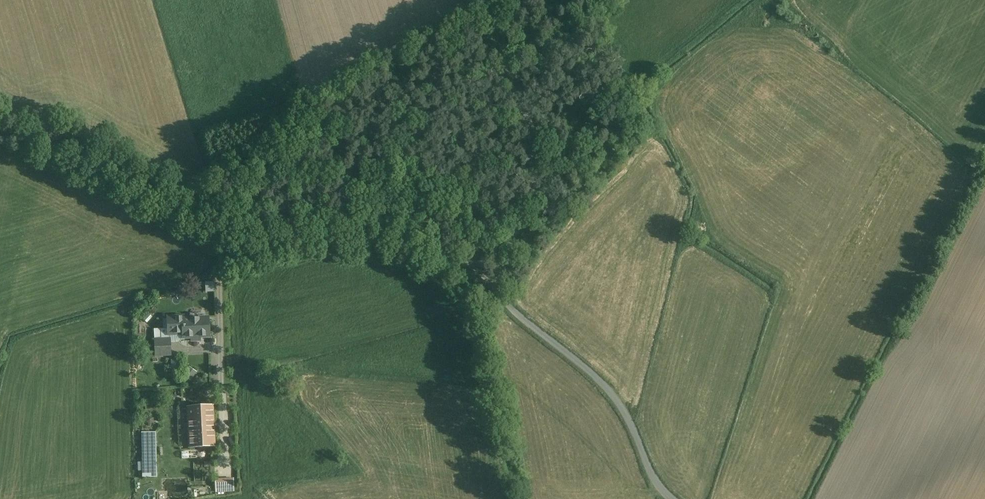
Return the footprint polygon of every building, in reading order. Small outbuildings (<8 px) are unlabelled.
[(206,292),(215,292),(215,282),(206,281),(206,292)] [(177,332),(183,332),(183,319),(183,317),(168,318),(168,319),(169,334),(170,334),(177,334),(177,332)] [(183,319),(183,332),(183,338),(208,337),(208,317),(183,319)] [(169,334),(168,319),(163,319),(163,329),(161,329),(161,339),(170,339),(170,334),(169,334)] [(171,355),(170,339),(161,339),(154,340),(155,356),(171,355)] [(212,405),(187,407),(190,448),(215,446),(212,405)] [(155,433),(142,433),(144,496),(157,497),(155,433)] [(235,491),(234,477),(217,477),(217,492),(235,491)]
